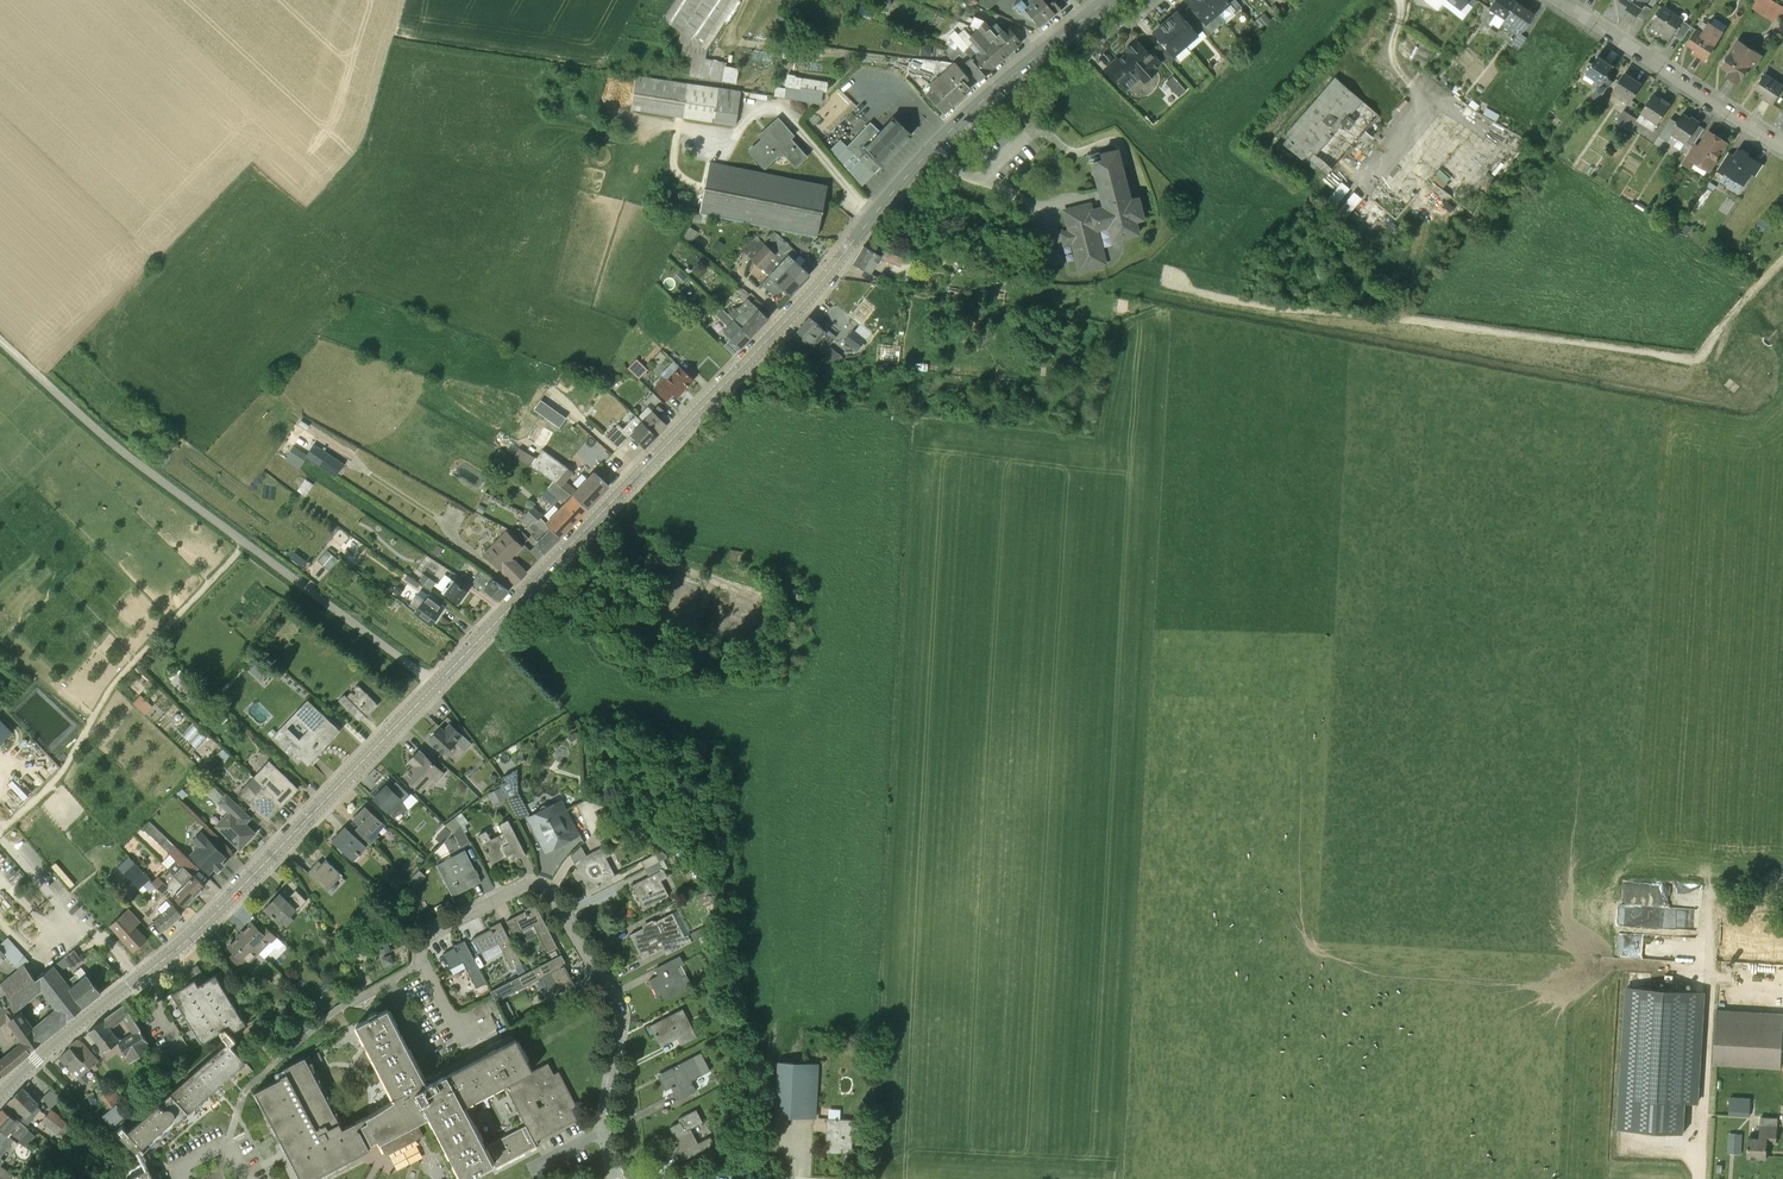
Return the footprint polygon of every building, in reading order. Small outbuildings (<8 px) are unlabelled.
[(662,19),(681,31),(686,34),(707,48),(739,0),(675,0),(662,19)] [(973,4),(987,11),(999,0),(977,0),(973,4)] [(1043,0),(1021,0),(1013,6),(1021,15),(1032,20),(1033,19),(1040,27),(1055,14),(1043,0)] [(1055,14),(1062,8),(1065,6),(1067,4),(1063,0),(1043,0),(1055,14)] [(1206,0),(1189,0),(1187,2),(1190,6),(1204,22),(1205,23),(1217,13),(1206,0)] [(1217,13),(1229,3),(1226,0),(1206,0),(1217,13)] [(1229,3),(1233,8),(1231,9),(1233,12),(1240,6),(1235,0),(1233,0),(1229,3)] [(1461,10),(1467,3),(1469,0),(1448,0),(1461,10)] [(1467,3),(1473,8),(1479,0),(1469,0),(1467,3)] [(1511,0),(1495,0),(1489,9),(1505,20),(1516,3),(1511,0)] [(1629,5),(1626,9),(1637,16),(1644,5),(1647,0),(1621,0),(1629,5)] [(1750,9),(1773,23),(1782,7),(1772,0),(1755,0),(1750,9)] [(1516,3),(1505,20),(1521,30),(1532,14),(1516,3)] [(985,11),(972,5),(968,13),(981,19),(985,11)] [(1653,10),(1644,5),(1637,16),(1646,22),(1653,10)] [(1204,22),(1190,6),(1185,11),(1188,15),(1199,27),(1204,22)] [(1682,20),(1664,8),(1650,30),(1659,36),(1662,32),(1671,38),(1673,35),(1682,20)] [(1262,28),(1271,20),(1265,13),(1256,20),(1262,28)] [(1183,19),(1178,14),(1172,19),(1172,18),(1166,23),(1184,45),(1190,52),(1207,37),(1203,31),(1197,37),(1196,36),(1196,35),(1183,19)] [(1188,15),(1183,19),(1196,35),(1196,36),(1197,37),(1203,31),(1199,27),(1188,15)] [(983,23),(973,19),(970,26),(978,29),(983,23)] [(1705,19),(1698,30),(1717,42),(1724,31),(1705,19)] [(1521,30),(1505,20),(1502,25),(1518,36),(1521,30)] [(1682,20),(1673,35),(1682,40),(1691,26),(1682,20)] [(1021,43),(1007,27),(1003,31),(996,23),(990,29),(984,22),(983,23),(978,29),(979,30),(990,43),(993,40),(1007,56),(1021,43)] [(1184,45),(1166,23),(1160,28),(1160,29),(1155,33),(1163,43),(1173,55),(1174,54),(1184,45)] [(1493,25),(1488,32),(1495,36),(1499,30),(1493,25)] [(990,43),(979,30),(978,30),(970,37),(964,30),(958,35),(955,31),(949,36),(964,52),(970,46),(991,70),(1007,56),(993,40),(990,43)] [(1717,42),(1698,30),(1689,44),(1697,49),(1695,53),(1705,60),(1717,42)] [(707,48),(686,34),(684,43),(682,53),(693,56),(704,58),(707,48)] [(1522,34),(1513,48),(1519,52),(1528,38),(1522,34)] [(809,37),(803,36),(802,43),(814,45),(815,40),(809,39),(809,37)] [(1756,68),(1764,56),(1740,41),(1732,52),(1756,68)] [(1139,43),(1138,44),(1136,42),(1127,50),(1129,53),(1119,61),(1118,62),(1128,73),(1130,76),(1135,72),(1144,82),(1156,71),(1154,69),(1161,63),(1153,54),(1150,56),(1139,43)] [(1173,55),(1163,43),(1157,48),(1171,63),(1177,58),(1174,54),(1173,55)] [(991,70),(970,46),(964,52),(963,53),(960,52),(959,54),(963,59),(968,54),(972,58),(964,65),(972,73),(979,81),(991,70)] [(960,52),(946,47),(943,53),(950,58),(952,60),(959,54),(960,52)] [(1750,64),(1732,52),(1723,66),(1731,71),(1729,75),(1739,82),(1750,64)] [(704,58),(693,56),(689,75),(723,81),(727,62),(704,58)] [(1613,66),(1598,56),(1586,74),(1601,84),(1606,77),(1613,66)] [(950,69),(941,66),(941,62),(913,58),(912,61),(921,64),(919,70),(936,76),(938,78),(941,81),(949,74),(946,72),(950,69)] [(1119,61),(1117,59),(1105,69),(1117,83),(1128,73),(1118,62),(1119,61)] [(921,64),(912,61),(910,67),(919,70),(921,64)] [(742,81),(743,66),(729,64),(728,79),(742,81)] [(968,78),(955,64),(950,69),(946,72),(949,74),(941,81),(958,100),(970,89),(964,82),(968,78)] [(919,70),(910,67),(908,72),(917,75),(919,70)] [(936,76),(919,70),(917,75),(928,82),(930,84),(938,78),(936,76)] [(1642,84),(1625,73),(1614,89),(1631,100),(1642,84)] [(1765,74),(1756,88),(1764,93),(1762,96),(1772,103),(1782,87),(1782,85),(1765,74)] [(740,90),(636,75),(631,109),(735,125),(740,90)] [(827,82),(787,76),(783,97),(820,103),(822,88),(826,89),(827,82)] [(1333,76),(1283,132),(1331,176),(1361,141),(1368,147),(1374,140),(1367,134),(1381,118),(1333,76)] [(1612,80),(1606,77),(1601,84),(1597,90),(1603,94),(1612,80)] [(941,81),(938,78),(930,84),(933,88),(932,90),(933,90),(928,94),(944,112),(958,100),(941,81)] [(1661,100),(1653,95),(1642,112),(1658,123),(1669,106),(1669,105),(1670,103),(1662,98),(1661,100)] [(1610,100),(1603,96),(1597,108),(1604,112),(1610,100)] [(1631,115),(1624,111),(1617,121),(1624,125),(1631,115)] [(1690,119),(1682,114),(1677,122),(1674,120),(1671,124),(1674,126),(1671,131),(1680,137),(1687,142),(1698,124),(1697,124),(1699,122),(1691,116),(1690,119)] [(1631,115),(1624,125),(1630,129),(1636,118),(1631,115)] [(789,130),(778,118),(767,128),(777,140),(785,133),(789,130)] [(1671,118),(1659,135),(1675,145),(1680,137),(1671,131),(1674,126),(1671,124),(1674,120),(1671,118)] [(911,135),(893,119),(881,132),(865,148),(882,165),(911,135)] [(875,173),(882,165),(865,148),(881,132),(871,122),(847,146),(875,173)] [(1698,124),(1687,142),(1693,145),(1694,144),(1704,128),(1698,124)] [(806,156),(785,133),(777,140),(767,128),(760,135),(763,138),(749,151),(764,167),(782,151),(795,166),(806,156)] [(1726,142),(1710,132),(1700,148),(1693,159),(1696,161),(1709,169),(1726,142)] [(1694,144),(1693,145),(1683,162),(1692,168),(1696,161),(1693,159),(1700,148),(1694,144)] [(1418,166),(1426,154),(1413,145),(1405,157),(1418,166)] [(1736,156),(1726,171),(1726,172),(1744,183),(1751,172),(1757,162),(1739,150),(1736,156)] [(1092,164),(1094,172),(1121,165),(1117,151),(1101,155),(1103,161),(1092,164)] [(1729,152),(1717,170),(1724,175),(1726,172),(1726,171),(1736,156),(1729,152)] [(710,161),(699,213),(817,236),(827,185),(710,161)] [(1757,162),(1751,172),(1756,175),(1763,165),(1757,162)] [(1090,204),(1064,210),(1069,231),(1061,233),(1064,244),(1072,242),(1079,270),(1105,263),(1097,229),(1108,226),(1112,240),(1138,233),(1135,221),(1142,219),(1138,198),(1130,200),(1121,165),(1094,172),(1103,207),(1092,210),(1090,204)] [(1740,189),(1744,183),(1726,172),(1723,178),(1723,181),(1735,190),(1740,189)] [(1323,207),(1342,222),(1362,198),(1344,182),(1323,207)] [(694,213),(693,221),(708,224),(710,216),(694,213)] [(684,237),(690,240),(695,231),(689,228),(684,237)] [(778,265),(799,286),(809,275),(795,261),(801,255),(777,233),(772,239),(771,238),(766,243),(755,234),(750,240),(778,265)] [(789,296),(799,286),(778,265),(750,240),(741,249),(769,275),(768,276),(789,296)] [(880,255),(862,246),(852,264),(869,274),(879,257),(897,267),(901,260),(902,258),(892,254),(883,250),(880,255)] [(1057,247),(1043,251),(1046,266),(1061,262),(1057,247)] [(743,301),(748,295),(738,288),(733,294),(743,301)] [(981,298),(995,300),(997,291),(983,288),(981,298)] [(731,319),(750,338),(768,319),(758,309),(750,302),(747,300),(737,311),(734,308),(728,313),(722,307),(721,309),(731,319)] [(740,349),(750,338),(731,319),(721,309),(716,314),(716,315),(709,322),(713,325),(719,319),(727,327),(722,332),(730,339),(724,346),(733,355),(739,349),(740,349)] [(825,331),(817,325),(817,324),(808,317),(795,332),(835,363),(841,356),(829,346),(836,337),(826,330),(825,331)] [(856,352),(866,340),(853,330),(843,341),(856,352)] [(638,379),(648,370),(637,358),(627,368),(638,379)] [(676,398),(693,380),(679,366),(665,380),(663,378),(653,388),(666,401),(672,394),(676,398)] [(618,380),(611,372),(602,381),(610,389),(618,380)] [(534,409),(541,414),(559,427),(566,417),(547,403),(541,399),(534,409)] [(641,421),(656,436),(667,425),(666,425),(671,419),(663,412),(664,412),(658,406),(652,411),(652,410),(641,421)] [(656,436),(641,421),(635,416),(623,428),(619,423),(616,426),(628,437),(632,434),(645,447),(656,436)] [(617,449),(628,437),(616,426),(606,437),(617,449)] [(336,476),(345,463),(314,443),(307,454),(305,457),(306,457),(336,476)] [(305,457),(307,454),(293,446),(285,459),(299,468),(306,457),(305,457)] [(572,494),(587,508),(608,486),(593,472),(584,481),(580,486),(577,489),(566,481),(573,474),(572,473),(565,466),(542,450),(536,458),(518,448),(513,456),(553,480),(572,494)] [(305,479),(298,490),(302,493),(310,482),(305,479)] [(564,502),(546,522),(560,536),(587,508),(572,494),(553,480),(546,490),(547,491),(541,497),(553,507),(560,499),(564,502)] [(480,504),(476,510),(482,513),(486,507),(480,504)] [(525,514),(526,514),(535,522),(540,517),(542,515),(532,506),(525,514)] [(544,553),(560,536),(540,517),(535,522),(526,514),(522,519),(529,525),(528,526),(536,534),(533,537),(537,541),(534,544),(544,553)] [(515,584),(522,576),(506,561),(520,546),(505,532),(484,555),(515,584)] [(524,533),(519,538),(524,543),(529,538),(524,533)] [(446,554),(448,550),(438,544),(433,552),(439,556),(441,552),(446,554)] [(329,569),(338,559),(327,550),(318,560),(329,569)] [(302,566),(306,561),(295,552),(291,558),(302,566)] [(360,575),(353,569),(349,575),(356,580),(360,575)] [(509,591),(492,580),(481,572),(470,584),(482,592),(483,590),(499,601),(509,591)] [(431,589),(436,582),(424,573),(419,580),(431,589)] [(421,583),(407,574),(405,578),(418,587),(421,583)] [(634,587),(636,579),(624,575),(621,585),(627,587),(627,585),(634,587)] [(441,591),(458,604),(467,591),(450,579),(446,585),(441,581),(437,586),(442,590),(441,591)] [(430,622),(437,613),(435,612),(439,605),(419,591),(408,607),(430,622)] [(258,659),(249,670),(259,678),(268,667),(258,659)] [(376,703),(358,685),(346,696),(344,694),(338,700),(358,720),(364,714),(365,715),(376,703)] [(145,714),(150,708),(137,696),(132,702),(145,714)] [(24,725),(0,698),(0,747),(24,725)] [(283,724),(277,732),(272,737),(271,738),(298,763),(304,757),(307,759),(334,730),(308,705),(296,717),(308,730),(299,739),(283,724)] [(471,744),(458,731),(460,728),(447,716),(439,725),(441,727),(429,740),(444,754),(456,742),(465,750),(471,744)] [(272,737),(277,732),(273,728),(268,733),(272,737)] [(576,731),(568,736),(571,741),(579,737),(576,731)] [(436,783),(444,775),(419,751),(409,761),(414,766),(404,776),(421,792),(432,780),(436,783)] [(269,778),(262,786),(282,805),(297,788),(268,761),(260,770),(269,778)] [(492,774),(490,781),(495,783),(498,776),(492,774)] [(409,795),(395,781),(394,782),(396,783),(390,789),(385,785),(373,798),(388,812),(389,811),(394,816),(408,809),(403,800),(409,795)] [(282,805),(262,786),(256,792),(247,783),(238,793),(267,821),(282,805)] [(501,786),(487,793),(490,799),(504,793),(501,786)] [(517,821),(529,814),(518,793),(506,800),(517,821)] [(244,812),(226,794),(218,803),(228,813),(215,826),(227,838),(231,834),(243,845),(255,833),(239,818),(244,812)] [(597,834),(602,832),(600,830),(603,829),(594,811),(604,806),(585,800),(577,804),(592,834),(596,832),(597,834)] [(550,849),(574,837),(565,819),(568,817),(560,801),(529,817),(545,849),(549,847),(550,849)] [(370,845),(379,836),(377,835),(385,826),(365,807),(353,818),(359,825),(354,830),(370,845)] [(455,816),(445,824),(451,830),(453,831),(454,832),(461,824),(455,816)] [(525,854),(508,820),(500,823),(500,824),(498,825),(502,833),(490,839),(486,831),(476,835),(491,864),(512,853),(516,860),(516,859),(525,854)] [(143,828),(161,845),(167,839),(149,822),(143,828)] [(450,829),(444,824),(435,834),(441,839),(450,829)] [(461,824),(454,832),(461,847),(470,842),(462,825),(461,824)] [(353,862),(366,848),(345,827),(331,841),(353,862)] [(209,872),(224,856),(201,833),(193,841),(199,847),(191,855),(193,857),(209,872)] [(588,855),(573,862),(587,889),(614,875),(605,858),(610,855),(605,846),(588,855)] [(183,885),(194,896),(205,885),(189,870),(194,865),(175,847),(169,853),(176,860),(166,869),(174,877),(183,885)] [(475,870),(464,850),(436,865),(452,897),(481,882),(477,876),(478,876),(475,870)] [(644,869),(659,862),(667,857),(665,854),(660,850),(654,853),(655,854),(640,862),(644,869)] [(420,854),(415,859),(421,864),(425,859),(420,854)] [(156,887),(149,880),(151,879),(129,856),(118,867),(139,889),(142,885),(150,893),(156,887)] [(342,876),(325,860),(321,864),(318,861),(306,873),(326,892),(342,876)] [(659,862),(644,869),(648,877),(631,886),(643,909),(668,896),(661,881),(667,877),(659,862)] [(184,906),(194,896),(183,885),(174,877),(167,885),(159,877),(153,883),(168,897),(171,893),(184,906)] [(413,878),(410,882),(415,886),(419,883),(413,878)] [(486,882),(457,895),(461,904),(490,891),(486,882)] [(298,908),(306,902),(295,891),(288,897),(291,900),(288,903),(279,894),(264,909),(281,925),(285,929),(294,920),(290,916),(295,911),(296,912),(299,908),(298,908)] [(390,904),(397,911),(402,906),(395,899),(390,904)] [(162,932),(182,914),(173,904),(153,922),(162,932)] [(556,947),(534,905),(523,910),(524,912),(506,921),(513,936),(523,931),(527,940),(537,935),(546,952),(556,947)] [(133,952),(147,940),(135,926),(141,922),(129,908),(109,926),(133,952)] [(655,921),(653,922),(653,924),(629,935),(641,960),(670,946),(673,951),(691,942),(688,935),(681,938),(673,922),(670,923),(667,917),(656,922),(655,921)] [(1721,920),(1719,962),(1732,963),(1732,967),(1739,967),(1739,963),(1782,966),(1782,924),(1721,920)] [(522,963),(500,921),(489,927),(490,929),(472,938),(479,952),(498,943),(512,969),(522,963)] [(240,935),(258,953),(269,941),(271,943),(277,938),(263,924),(258,929),(251,923),(240,935)] [(690,934),(693,939),(706,933),(703,928),(690,934)] [(247,964),(258,953),(240,935),(228,946),(235,953),(230,958),(243,972),(249,966),(247,964)] [(6,1021),(20,1041),(29,1051),(41,1042),(67,1021),(67,1020),(83,1007),(67,987),(68,987),(65,983),(52,967),(36,980),(24,965),(29,961),(7,937),(0,944),(0,949),(4,954),(18,969),(0,983),(0,985),(18,1009),(41,990),(54,1008),(33,1026),(21,1011),(19,1012),(19,1011),(6,1021)] [(387,937),(375,941),(379,953),(380,954),(391,950),(387,937)] [(453,949),(442,955),(449,969),(453,975),(465,969),(475,989),(485,983),(464,941),(452,947),(453,949)] [(52,966),(57,973),(69,964),(72,968),(82,961),(73,949),(52,966)] [(551,997),(574,985),(564,967),(566,966),(560,955),(490,992),(495,1002),(539,979),(547,995),(550,994),(551,997)] [(681,977),(676,967),(683,963),(679,956),(654,969),(657,976),(648,980),(657,997),(661,995),(664,1001),(692,987),(686,974),(681,977)] [(519,974),(526,970),(522,964),(515,967),(519,974)] [(75,974),(67,981),(65,983),(68,987),(67,987),(83,1007),(101,992),(86,974),(79,979),(75,974)] [(229,1046),(230,1046),(235,1041),(229,1034),(245,1025),(215,975),(202,983),(196,974),(187,979),(189,983),(172,994),(202,1043),(219,1033),(222,1038),(227,1044),(229,1046)] [(489,991),(485,984),(474,989),(478,997),(489,991)] [(2,1024),(6,1021),(19,1011),(18,1009),(0,985),(0,996),(0,997),(0,1022),(2,1024)] [(458,991),(457,988),(454,986),(451,987),(449,990),(450,993),(453,995),(456,994),(458,991)] [(1703,992),(1628,987),(1619,1129),(1684,1133),(1685,1102),(1696,1103),(1703,992)] [(718,990),(712,993),(716,1001),(722,998),(718,990)] [(147,1042),(123,1006),(103,1021),(89,1031),(104,1051),(117,1043),(126,1056),(125,1058),(128,1063),(151,1048),(147,1042)] [(514,1013),(510,1007),(503,1011),(506,1017),(514,1013)] [(680,1045),(697,1037),(682,1009),(649,1026),(660,1047),(677,1038),(680,1045)] [(1761,1012),(1717,1009),(1715,1039),(1713,1064),(1780,1068),(1782,1017),(1782,1013),(1761,1012)] [(385,1010),(358,1024),(395,1095),(393,1096),(397,1104),(393,1105),(393,1106),(390,1107),(390,1108),(387,1109),(387,1110),(384,1111),(384,1112),(380,1113),(381,1114),(377,1116),(374,1118),(361,1125),(371,1143),(377,1140),(386,1156),(423,1136),(416,1124),(429,1117),(462,1178),(463,1178),(492,1164),(495,1168),(536,1146),(534,1142),(577,1120),(571,1109),(576,1106),(558,1071),(553,1074),(547,1063),(530,1072),(511,1034),(422,1081),(385,1010)] [(274,1021),(270,1013),(263,1017),(268,1025),(274,1021)] [(517,1020),(515,1015),(508,1019),(510,1024),(517,1020)] [(20,1041),(17,1044),(12,1048),(21,1059),(29,1051),(20,1041)] [(245,1063),(230,1046),(229,1046),(227,1044),(128,1131),(123,1125),(119,1129),(123,1133),(121,1135),(127,1142),(136,1152),(138,1157),(245,1063)] [(95,1072),(99,1067),(96,1064),(98,1062),(85,1046),(76,1054),(90,1069),(91,1068),(95,1072)] [(858,1046),(855,1053),(862,1055),(864,1049),(858,1046)] [(84,1074),(89,1070),(71,1048),(59,1058),(71,1072),(71,1071),(77,1079),(82,1085),(89,1080),(84,1074)] [(702,1053),(660,1074),(664,1080),(660,1081),(665,1091),(671,1088),(674,1094),(673,1094),(676,1101),(696,1091),(691,1081),(710,1070),(702,1053)] [(1,1075),(13,1065),(4,1055),(0,1058),(0,1076),(1,1075)] [(308,1058),(310,1062),(311,1061),(312,1064),(317,1061),(314,1055),(310,1057),(308,1058)] [(308,1063),(304,1056),(284,1067),(287,1074),(254,1091),(281,1143),(283,1146),(286,1148),(290,1148),(293,1147),(294,1146),(297,1152),(288,1157),(300,1178),(313,1178),(370,1150),(355,1122),(342,1129),(308,1063)] [(815,1118),(818,1063),(777,1061),(775,1117),(815,1118)] [(721,1073),(714,1077),(718,1083),(725,1080),(721,1073)] [(28,1125),(34,1117),(32,1114),(35,1111),(34,1109),(38,1105),(22,1088),(8,1102),(8,1103),(5,1106),(22,1120),(28,1125)] [(112,1089),(108,1092),(117,1104),(121,1100),(116,1093),(115,1093),(112,1089)] [(110,1109),(117,1104),(108,1092),(101,1097),(110,1109)] [(1745,1115),(1745,1107),(1730,1106),(1729,1115),(1745,1115)] [(19,1142),(20,1140),(29,1129),(3,1108),(0,1111),(0,1127),(19,1142)] [(61,1118),(60,1118),(61,1117),(51,1109),(41,1121),(57,1134),(60,1130),(64,1133),(72,1124),(63,1115),(61,1118)] [(698,1142),(691,1128),(702,1122),(696,1109),(677,1119),(679,1122),(669,1127),(677,1142),(673,1144),(682,1161),(713,1145),(709,1137),(698,1142)] [(851,1149),(852,1140),(851,1139),(852,1120),(826,1118),(824,1153),(841,1154),(841,1149),(851,1149)] [(1777,1126),(1760,1126),(1759,1138),(1748,1137),(1747,1158),(1766,1159),(1767,1142),(1776,1142),(1777,1126)] [(19,1142),(0,1127),(0,1158),(13,1140),(18,1143),(19,1142)] [(1741,1154),(1742,1135),(1730,1134),(1729,1153),(1732,1153),(1741,1154)] [(394,1155),(399,1168),(426,1157),(421,1145),(394,1155)] [(131,1176),(141,1171),(137,1163),(127,1168),(131,1176)] [(3,1178),(11,1178),(13,1176),(0,1166),(0,1177),(3,1178)]
